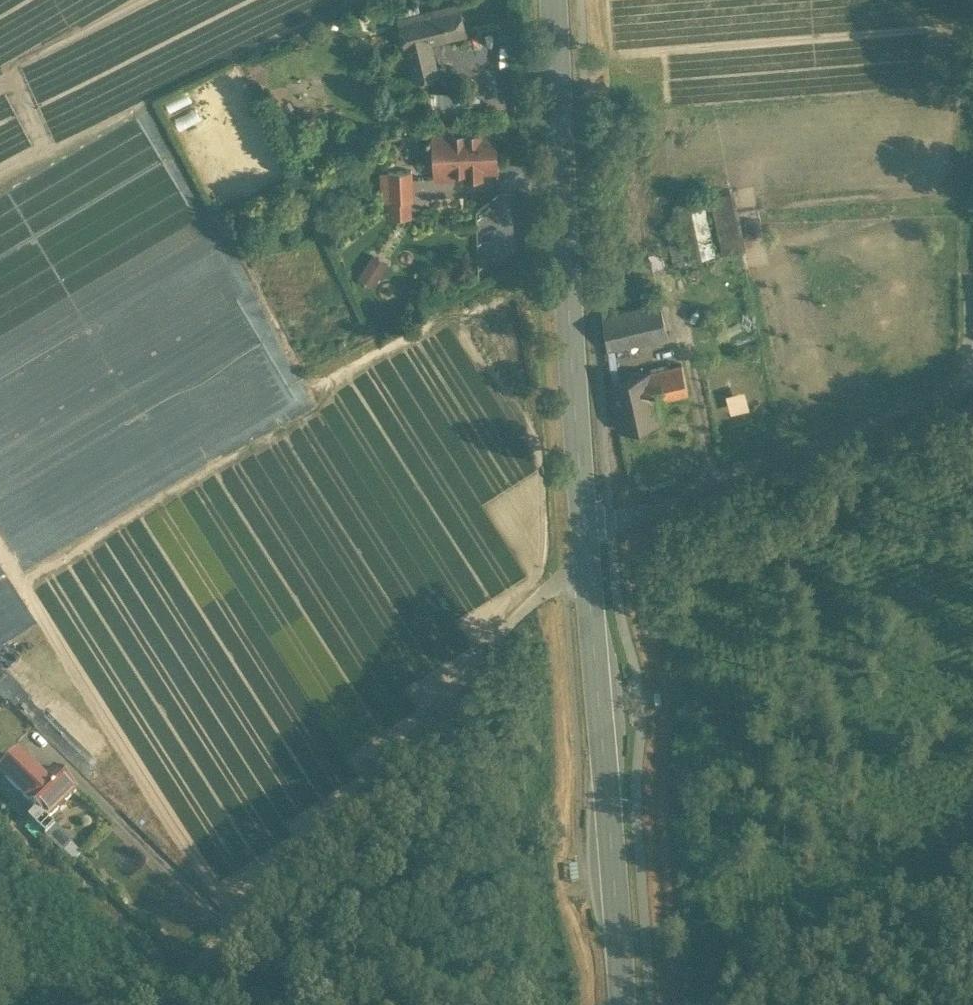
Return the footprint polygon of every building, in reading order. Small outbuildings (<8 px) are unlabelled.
[(459,1),(418,11),(419,17),(400,22),(406,46),(407,46),(430,41),(466,32),(459,1)] [(430,41),(407,46),(415,77),(438,72),(430,41)] [(495,129),(450,131),(450,132),(434,133),(434,135),(427,140),(427,151),(434,155),(435,176),(454,175),(454,169),(496,167),(495,129)] [(411,169),(381,170),(383,200),(413,199),(411,169)] [(704,199),(678,205),(690,261),(716,255),(704,199)] [(397,270),(377,255),(360,278),(381,293),(397,270)] [(660,301),(602,315),(607,349),(628,344),(668,335),(660,301)] [(628,344),(607,349),(609,362),(628,358),(631,357),(628,344)] [(628,358),(609,362),(612,381),(629,377),(631,376),(628,358)] [(631,376),(629,377),(636,406),(655,402),(688,393),(682,364),(631,376)] [(612,381),(610,382),(621,430),(659,422),(655,402),(636,406),(629,377),(612,381)] [(56,768),(40,784),(22,765),(8,779),(26,798),(38,811),(48,820),(49,820),(78,790),(56,768)] [(48,820),(38,811),(29,820),(47,837),(56,827),(49,820),(48,820)]
